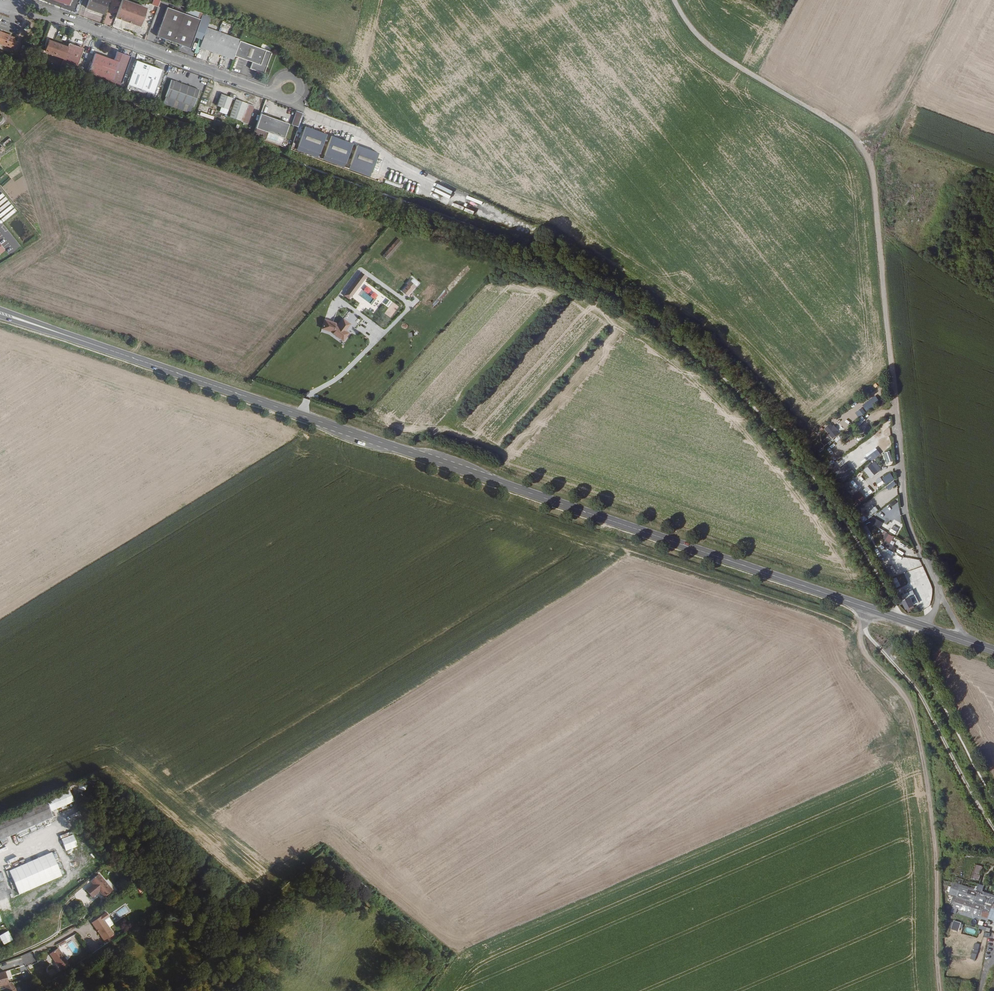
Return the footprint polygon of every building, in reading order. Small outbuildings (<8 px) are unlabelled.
[(87,12),(105,18),(111,0),(91,0),(87,12)] [(128,0),(120,0),(115,15),(139,24),(145,6),(128,0)] [(167,10),(156,39),(189,51),(200,22),(167,10)] [(212,15),(204,12),(200,22),(194,40),(201,42),(208,24),(212,15)] [(201,42),(200,45),(233,58),(241,37),(208,24),(201,42)] [(5,44),(15,47),(17,40),(14,38),(15,36),(9,34),(9,33),(0,30),(0,43),(5,44)] [(50,41),(49,44),(45,52),(68,60),(66,65),(80,70),(82,65),(89,46),(71,40),(69,44),(51,38),(50,41)] [(241,38),(235,53),(253,60),(250,67),(264,72),(273,51),(259,45),(241,38)] [(119,61),(95,52),(88,70),(112,79),(119,61)] [(155,67),(136,60),(127,83),(147,90),(155,67)] [(112,79),(88,70),(87,75),(111,84),(112,79)] [(199,89),(171,79),(165,96),(193,106),(199,89)] [(219,92),(213,90),(206,108),(213,111),(219,92)] [(231,97),(220,93),(214,110),(225,114),(231,97)] [(230,110),(241,114),(246,102),(235,98),(230,110)] [(298,126),(303,112),(296,110),(291,123),(298,126)] [(288,123),(260,112),(254,128),(257,130),(282,139),(288,123)] [(301,126),(294,151),(317,158),(325,133),(301,126)] [(342,168),(350,143),(328,136),(320,161),(342,168)] [(365,149),(355,146),(348,165),(358,168),(365,149)] [(348,165),(346,170),(356,173),(358,168),(348,165)] [(398,188),(400,182),(385,177),(383,183),(398,188)] [(396,239),(381,257),(384,260),(401,243),(396,239)] [(344,295),(349,299),(366,276),(361,273),(344,295)] [(409,286),(411,284),(409,282),(401,290),(407,295),(412,289),(409,286)] [(356,308),(361,313),(369,303),(359,295),(357,298),(359,300),(361,298),(363,299),(356,308)] [(335,323),(324,320),(321,329),(332,332),(343,340),(348,334),(344,331),(349,324),(343,319),(338,326),(335,323)] [(854,412),(858,417),(865,413),(862,408),(854,412)] [(850,425),(856,421),(853,415),(846,419),(850,425)] [(854,422),(857,427),(865,421),(862,416),(854,422)] [(882,430),(889,427),(886,422),(880,425),(882,430)] [(839,425),(826,431),(827,433),(818,437),(821,442),(830,437),(842,431),(839,425)] [(865,454),(870,462),(880,455),(876,448),(865,454)] [(829,459),(828,458),(831,457),(828,450),(820,453),(824,462),(829,459)] [(882,453),(886,465),(893,462),(889,451),(882,453)] [(847,459),(845,461),(852,469),(854,468),(847,459)] [(852,469),(845,461),(841,464),(840,464),(843,469),(841,470),(843,473),(842,474),(848,482),(848,481),(851,479),(852,478),(851,476),(857,471),(854,468),(852,469)] [(875,462),(865,470),(870,477),(881,468),(875,462)] [(893,480),(885,487),(888,490),(896,484),(893,480)] [(862,490),(866,497),(874,494),(870,486),(862,490)] [(858,505),(865,500),(859,491),(852,496),(858,505)] [(873,514),(877,512),(872,505),(868,508),(873,514)] [(881,511),(885,517),(892,512),(887,506),(881,511)] [(890,523),(887,529),(894,534),(898,527),(890,523)] [(869,528),(864,530),(868,541),(872,539),(869,528)] [(890,543),(894,537),(886,533),(883,539),(890,543)] [(908,570),(912,580),(925,575),(919,558),(909,561),(911,567),(898,571),(899,574),(908,570)] [(885,569),(889,578),(897,574),(892,565),(885,569)] [(914,605),(913,603),(915,602),(912,596),(903,600),(907,608),(914,605)] [(0,819),(0,840),(52,817),(44,799),(0,819)] [(66,851),(79,846),(74,834),(62,838),(66,851)] [(19,893),(63,877),(54,852),(10,868),(19,893)] [(979,881),(983,866),(974,863),(970,878),(979,881)] [(90,881),(93,883),(86,890),(93,898),(100,891),(105,898),(115,889),(99,873),(90,881)] [(985,909),(990,911),(991,909),(993,903),(993,900),(993,894),(977,888),(977,887),(963,882),(964,880),(955,877),(949,895),(956,897),(986,907),(985,909)] [(986,907),(956,897),(951,912),(956,913),(957,908),(979,915),(982,908),(985,909),(986,907)] [(991,909),(990,911),(985,909),(982,908),(979,915),(993,920),(993,910),(991,909)] [(101,915),(91,922),(104,940),(113,933),(101,915)] [(958,931),(961,923),(954,920),(951,928),(958,931)] [(0,935),(0,937),(4,945),(14,940),(9,931),(0,935)] [(58,943),(64,957),(71,954),(68,949),(71,947),(73,951),(78,949),(75,943),(79,941),(76,934),(58,943)] [(975,960),(979,943),(974,942),(970,959),(975,960)] [(57,948),(49,954),(54,962),(55,963),(54,964),(59,971),(68,964),(57,948)] [(5,984),(9,982),(5,971),(0,972),(0,985),(5,984)]
